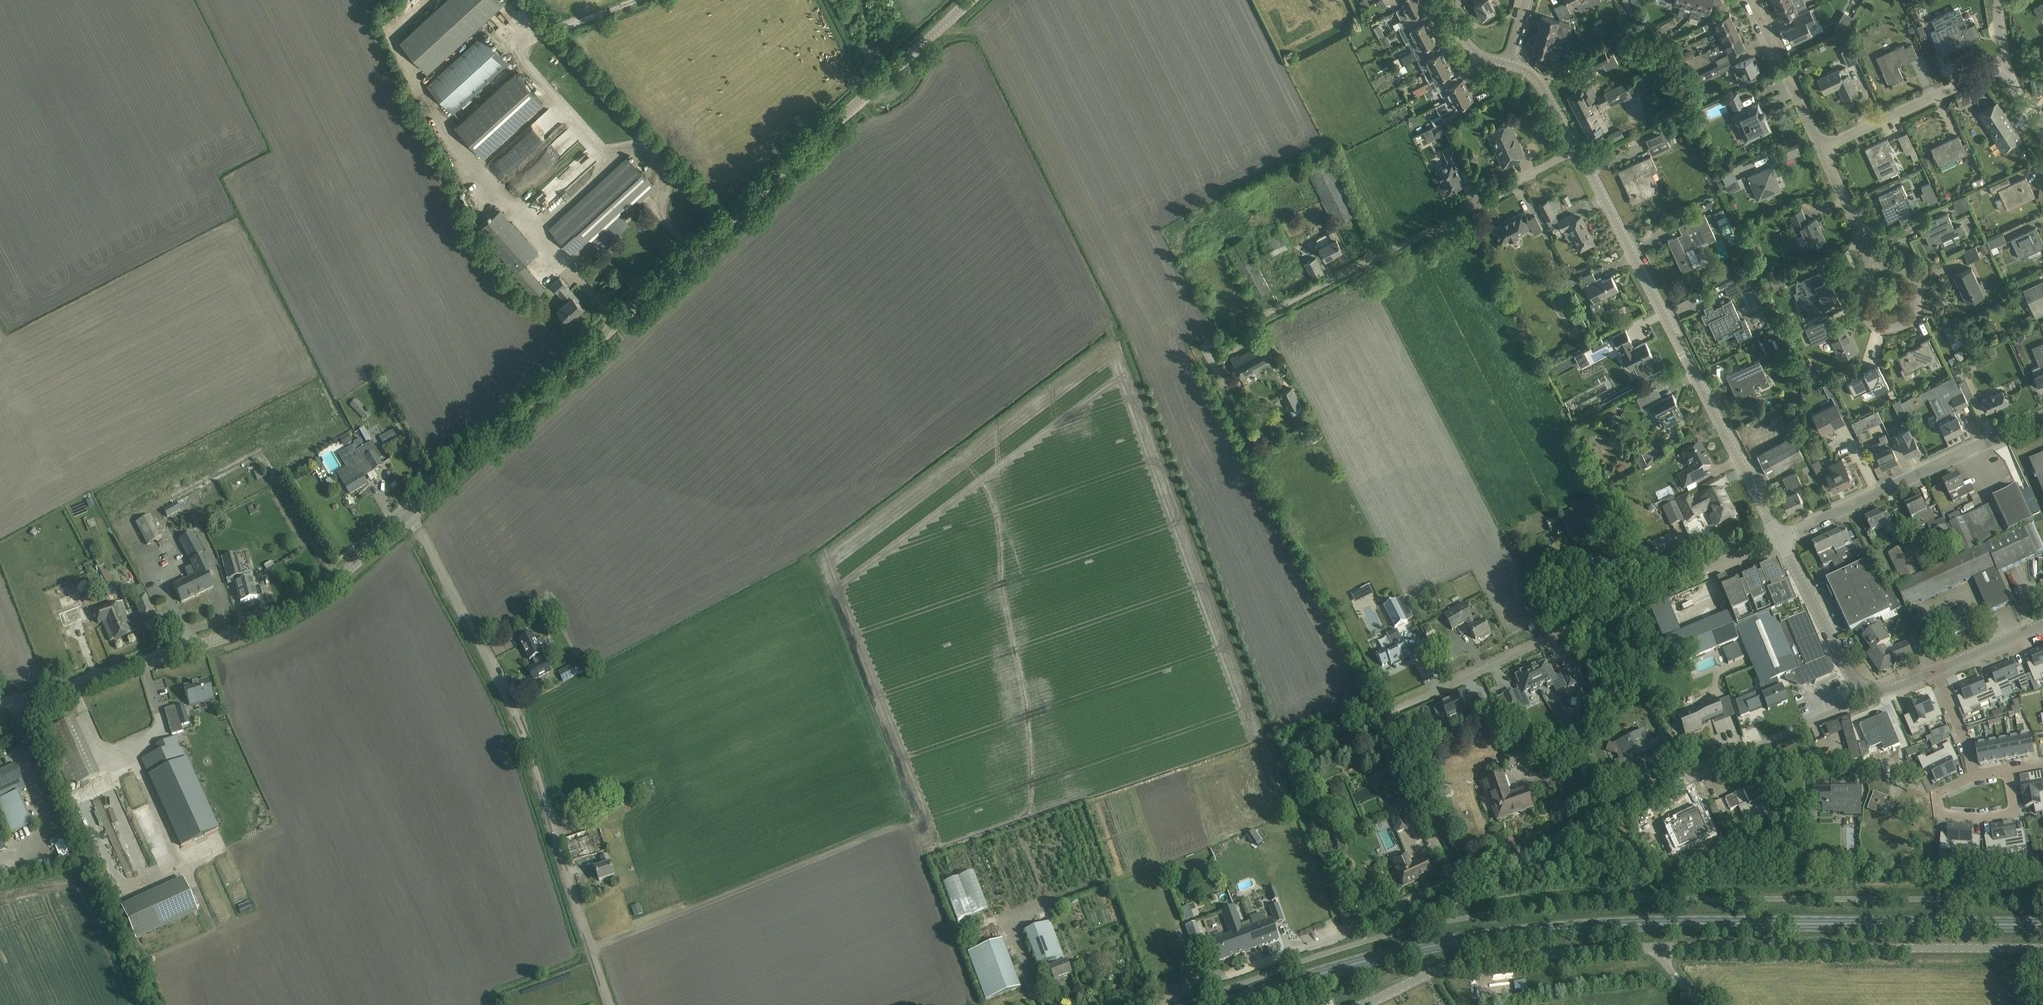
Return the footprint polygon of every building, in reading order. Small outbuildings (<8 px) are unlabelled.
[(497,0),(445,0),(400,42),(429,73),(502,5),(497,0)] [(1376,2),(1380,7),(1381,9),(1386,6),(1386,4),(1397,3),(1399,2),(1402,8),(1417,0),(1379,0),(1376,2)] [(1425,6),(1427,6),(1427,4),(1425,0),(1417,0),(1402,8),(1405,13),(1399,16),(1401,20),(1398,22),(1395,23),(1397,28),(1400,26),(1401,28),(1416,20),(1414,14),(1426,8),(1425,6)] [(1496,12),(1490,0),(1481,0),(1474,4),(1482,19),(1496,12)] [(1580,0),(1566,0),(1569,6),(1576,3),(1581,12),(1585,9),(1580,0)] [(1637,10),(1642,7),(1639,0),(1631,0),(1637,10)] [(1687,0),(1668,0),(1668,1),(1667,2),(1680,5),(1678,15),(1683,16),(1685,6),(1687,0)] [(1699,0),(1687,0),(1685,6),(1692,8),(1690,17),(1695,19),(1699,0)] [(1695,19),(1698,19),(1699,20),(1702,10),(1709,12),(1712,0),(1699,0),(1695,19)] [(1790,15),(1798,12),(1807,8),(1805,3),(1795,7),(1792,1),(1795,0),(1791,0),(1775,7),(1776,8),(1773,10),(1774,12),(1775,12),(1776,14),(1778,13),(1781,20),(1790,15)] [(1925,0),(1923,6),(1930,9),(1934,1),(1932,0),(1924,0),(1925,0)] [(1560,18),(1570,13),(1565,2),(1554,8),(1560,18)] [(2034,9),(2040,17),(2042,15),(2042,3),(2034,9)] [(1633,8),(1628,10),(1634,23),(1639,20),(1633,8)] [(1792,42),(1801,38),(1811,34),(1808,27),(1815,23),(1809,10),(1804,12),(1800,13),(1791,18),(1792,18),(1796,16),(1798,23),(1785,29),(1792,42)] [(1734,24),(1738,23),(1737,20),(1736,21),(1735,18),(1732,20),(1729,13),(1713,21),(1704,25),(1706,30),(1715,26),(1718,32),(1734,24)] [(1838,24),(1835,30),(1836,34),(1845,31),(1846,29),(1853,17),(1844,13),(1838,24)] [(1938,30),(1931,33),(1941,56),(1950,52),(1949,51),(1950,50),(1957,47),(1956,46),(1957,45),(1960,44),(1961,46),(1969,42),(1968,41),(1970,40),(1980,35),(1975,23),(1960,30),(1957,23),(1959,22),(1959,21),(1958,21),(1956,15),(1943,21),(1936,24),(1938,29),(1938,30)] [(1539,27),(1556,32),(1558,26),(1568,29),(1569,24),(1559,21),(1542,16),(1540,23),(1537,22),(1537,24),(1536,24),(1535,27),(1539,28),(1539,27)] [(1673,19),(1659,26),(1662,32),(1676,25),(1673,19)] [(1416,20),(1401,28),(1399,29),(1407,44),(1413,40),(1432,31),(1432,30),(1433,29),(1434,28),(1431,22),(1429,21),(1428,22),(1427,21),(1415,27),(1412,22),(1416,20)] [(1709,37),(1711,41),(1712,41),(1712,40),(1720,36),(1723,43),(1714,47),(1739,35),(1743,34),(1742,31),(1741,32),(1740,29),(1737,30),(1734,24),(1718,32),(1709,36),(1709,37)] [(1922,24),(1916,27),(1919,32),(1924,29),(1922,24)] [(1539,27),(1539,28),(1537,34),(1534,33),(1533,36),(1532,36),(1532,38),(1535,39),(1553,44),(1555,37),(1564,40),(1569,42),(1569,41),(1566,35),(1556,33),(1556,32),(1539,27)] [(1605,30),(1598,33),(1601,38),(1609,34),(1606,29),(1605,30)] [(1382,31),(1376,34),(1379,39),(1385,36),(1382,31)] [(1416,58),(1428,53),(1425,47),(1437,41),(1432,31),(1413,40),(1407,44),(1409,43),(1416,58)] [(427,85),(453,114),(509,63),(483,35),(427,85)] [(1728,54),(1739,49),(1748,45),(1747,42),(1746,43),(1745,40),(1742,41),(1739,35),(1714,47),(1716,52),(1725,47),(1728,54)] [(1553,44),(1535,39),(1533,46),(1531,45),(1530,48),(1529,47),(1528,50),(1541,53),(1539,59),(1550,63),(1552,56),(1549,55),(1551,49),(1561,52),(1562,47),(1553,44)] [(1853,43),(1859,57),(1867,53),(1861,39),(1853,43)] [(1682,47),(1679,40),(1674,42),(1677,50),(1682,47)] [(1910,60),(1906,51),(1902,44),(1875,56),(1884,75),(1888,85),(1903,78),(1897,65),(1900,64),(1900,65),(1910,60)] [(1859,61),(1852,46),(1840,52),(1847,67),(1859,61)] [(1590,59),(1595,68),(1609,60),(1605,51),(1590,59)] [(1424,74),(1429,71),(1448,62),(1443,52),(1430,58),(1428,53),(1416,58),(1424,74)] [(1678,56),(1681,62),(1688,59),(1685,52),(1678,56)] [(1716,60),(1718,65),(1729,60),(1727,55),(1716,60)] [(1754,63),(1751,58),(1735,65),(1732,67),(1735,73),(1738,80),(1741,86),(1756,79),(1753,72),(1759,70),(1756,62),(1754,63)] [(1732,67),(1729,60),(1718,65),(1714,67),(1717,74),(1732,67)] [(1436,87),(1448,81),(1443,83),(1440,78),(1453,71),(1448,62),(1424,74),(1430,86),(1427,88),(1428,91),(1432,89),(1436,87)] [(1857,93),(1853,84),(1845,68),(1838,71),(1837,70),(1827,75),(1818,79),(1824,93),(1837,87),(1844,100),(1857,93)] [(484,156),(543,102),(516,72),(457,126),(484,156)] [(2030,78),(2034,95),(2042,92),(2042,75),(2030,78)] [(1596,95),(1588,79),(1578,84),(1581,90),(1567,97),(1578,118),(1597,108),(1601,106),(1609,102),(1605,95),(1597,99),(1598,102),(1595,104),(1594,103),(1592,104),(1590,101),(1595,99),(1594,97),(1596,95)] [(1449,99),(1468,90),(1463,80),(1450,86),(1448,81),(1436,87),(1442,96),(1446,94),(1449,99)] [(1625,83),(1604,93),(1605,95),(1609,102),(1621,96),(1623,100),(1631,96),(1625,83)] [(1428,91),(1424,93),(1427,99),(1435,94),(1432,89),(1428,91)] [(1473,100),(1468,90),(1449,99),(1443,103),(1446,109),(1448,108),(1449,112),(1446,114),(1449,119),(1463,112),(1461,106),(1473,100)] [(1728,97),(1734,109),(1744,104),(1738,93),(1728,97)] [(1972,104),(1968,95),(1956,100),(1960,109),(1972,104)] [(2022,139),(2021,139),(1996,102),(1978,114),(2004,151),(2022,139)] [(1745,142),(1761,134),(1770,130),(1764,116),(1765,114),(1764,111),(1762,111),(1761,111),(1758,103),(1732,115),(1745,142)] [(1589,139),(1598,134),(1608,129),(1597,108),(1578,118),(1589,139)] [(1443,123),(1432,128),(1436,135),(1446,130),(1443,123)] [(1525,157),(1509,123),(1487,133),(1503,168),(1525,157)] [(1640,136),(1647,149),(1668,140),(1662,126),(1640,136)] [(1906,133),(1898,137),(1903,148),(1912,144),(1906,133)] [(1930,149),(1933,154),(1939,166),(1972,151),(1967,142),(1962,144),(1958,136),(1942,144),(1942,146),(1932,150),(1931,149),(1930,149)] [(1875,171),(1880,181),(1900,172),(1890,150),(1892,149),(1887,139),(1865,149),(1866,152),(1868,151),(1877,170),(1875,171)] [(1436,170),(1448,193),(1464,185),(1456,169),(1462,166),(1453,148),(1444,152),(1447,158),(1449,157),(1452,162),(1436,170)] [(549,229),(570,252),(577,259),(656,187),(628,156),(549,229)] [(1650,156),(1627,167),(1618,171),(1633,204),(1660,191),(1652,173),(1657,170),(1650,156)] [(1357,213),(1352,204),(1329,160),(1307,171),(1330,215),(1335,224),(1357,213)] [(1771,167),(1747,177),(1757,201),(1781,192),(1771,167)] [(1732,168),(1715,176),(1720,187),(1725,185),(1728,192),(1740,187),(1737,179),(1732,168)] [(1916,181),(1926,179),(1924,170),(1905,173),(1907,183),(1916,181)] [(1981,177),(1971,182),(1974,188),(1984,183),(1981,177)] [(2006,208),(2007,210),(2010,209),(2019,204),(2018,202),(2033,194),(2025,177),(2006,186),(2004,181),(2008,179),(2008,178),(1989,187),(1992,194),(1998,191),(2002,198),(1995,201),(2000,211),(2006,208)] [(550,182),(526,205),(536,216),(561,193),(550,182)] [(1929,184),(1921,187),(1923,191),(1927,199),(1929,204),(1936,200),(1929,184)] [(1901,223),(1911,218),(1909,212),(1912,211),(1905,196),(1907,196),(1902,185),(1887,192),(1878,196),(1883,207),(1884,206),(1887,211),(1884,212),(1888,222),(1895,219),(1896,220),(1897,219),(1896,217),(1898,216),(1901,223)] [(1953,205),(1957,213),(1969,208),(1964,195),(1953,201),(1954,204),(1953,205)] [(1571,204),(1567,196),(1562,199),(1566,207),(1571,204)] [(1558,221),(1555,215),(1548,201),(1539,205),(1546,219),(1550,226),(1557,222),(1558,221)] [(536,297),(546,288),(524,263),(538,250),(501,209),(479,229),(518,271),(514,274),(536,297)] [(1801,209),(1789,215),(1792,222),(1797,232),(1801,230),(1809,247),(1816,244),(1825,240),(1815,219),(1807,223),(1805,216),(1801,209)] [(1725,215),(1723,210),(1714,214),(1717,219),(1725,215)] [(1543,230),(1540,225),(1535,216),(1525,222),(1520,213),(1505,221),(1506,223),(1494,229),(1501,243),(1508,239),(1510,242),(1518,237),(1517,235),(1531,228),(1534,234),(1543,230)] [(1564,218),(1558,221),(1557,222),(1562,231),(1568,227),(1580,251),(1594,243),(1581,217),(1576,219),(1573,213),(1564,218)] [(1936,246),(1938,245),(1937,244),(1962,232),(1959,226),(1953,228),(1946,214),(1941,216),(1932,220),(1934,224),(1931,226),(1930,224),(1919,229),(1923,237),(1926,236),(1931,247),(1935,245),(1936,246)] [(1682,272),(1694,267),(1690,259),(1686,250),(1707,241),(1708,243),(1716,239),(1704,215),(1696,218),(1678,226),(1681,234),(1667,240),(1682,272)] [(2020,258),(2035,251),(2042,248),(2042,244),(2035,227),(2026,232),(2010,239),(2020,258)] [(1342,251),(1338,242),(1332,231),(1327,234),(1331,241),(1319,247),(1325,259),(1342,251)] [(1282,232),(1262,242),(1270,257),(1290,246),(1282,232)] [(2002,234),(1986,241),(1990,249),(1999,244),(2005,241),(2002,234)] [(1986,242),(1978,245),(1983,254),(1990,251),(1986,242)] [(1966,262),(1979,256),(1974,246),(1962,252),(1966,262)] [(1305,264),(1313,280),(1324,275),(1315,258),(1305,264)] [(1745,270),(1752,267),(1750,260),(1743,263),(1745,270)] [(1732,276),(1728,268),(1714,274),(1718,283),(1732,276)] [(1966,304),(1975,299),(1983,295),(1971,268),(1955,275),(1961,288),(1959,289),(1966,304)] [(1824,304),(1834,299),(1837,298),(1832,285),(1835,283),(1828,269),(1801,282),(1797,280),(1796,282),(1796,285),(1796,287),(1796,290),(1796,292),(1798,295),(1799,298),(1804,296),(1809,306),(1811,307),(1813,308),(1815,308),(1817,308),(1819,308),(1821,308),(1823,308),(1825,307),(1824,304)] [(1585,287),(1593,302),(1590,304),(1594,312),(1602,308),(1598,300),(1618,290),(1611,276),(1602,281),(1601,278),(1596,280),(1592,273),(1578,280),(1582,288),(1585,287)] [(1785,285),(1780,274),(1763,282),(1767,292),(1774,289),(1774,290),(1785,285)] [(550,284),(558,293),(567,302),(558,310),(569,321),(583,308),(574,297),(575,296),(558,277),(550,284)] [(1574,277),(1566,281),(1568,286),(1576,282),(1574,277)] [(1741,280),(1737,282),(1733,284),(1731,280),(1726,283),(1726,282),(1719,285),(1711,288),(1714,293),(1725,288),(1729,297),(1742,291),(1741,290),(1745,289),(1741,280)] [(2036,316),(2042,313),(2042,281),(2023,289),(2034,313),(2021,319),(2022,322),(2036,316)] [(1743,293),(1751,309),(1759,305),(1751,289),(1743,293)] [(1559,306),(1563,306),(1565,303),(1568,303),(1571,300),(1568,296),(1565,296),(1564,293),(1559,292),(1557,296),(1559,299),(1557,303),(1559,306)] [(1716,334),(1726,330),(1731,327),(1736,337),(1737,337),(1739,341),(1752,335),(1745,319),(1740,321),(1730,300),(1721,305),(1722,306),(1714,310),(1712,305),(1703,308),(1706,314),(1701,316),(1705,324),(1710,322),(1717,337),(1718,337),(1716,334)] [(1578,310),(1569,314),(1578,330),(1586,326),(1578,310)] [(1953,324),(1943,329),(1950,345),(1960,340),(1953,324)] [(1813,325),(1805,329),(1813,346),(1818,343),(1830,338),(1835,350),(1839,359),(1846,356),(1856,351),(1859,350),(1855,340),(1851,342),(1849,336),(1844,327),(1834,332),(1831,326),(1816,332),(1813,325)] [(1989,336),(1992,329),(1984,325),(1981,331),(1989,336)] [(1617,335),(1612,337),(1618,349),(1619,348),(1622,354),(1620,355),(1628,369),(1629,369),(1634,367),(1635,368),(1640,378),(1650,372),(1644,361),(1653,356),(1645,342),(1634,348),(1631,341),(1625,330),(1617,335)] [(1781,345),(1777,338),(1772,340),(1775,348),(1781,345)] [(1907,352),(1897,357),(1901,366),(1903,368),(1905,374),(1914,369),(1923,365),(1923,366),(1928,364),(1931,371),(1932,370),(1941,366),(1927,339),(1920,342),(1921,345),(1910,350),(1911,352),(1907,353),(1907,352)] [(1230,358),(1241,379),(1259,369),(1259,370),(1274,363),(1263,343),(1239,356),(1238,354),(1230,358)] [(1574,355),(1580,367),(1590,362),(1583,350),(1574,355)] [(1746,355),(1743,350),(1736,353),(1739,359),(1746,355)] [(1960,350),(1954,353),(1958,361),(1964,358),(1960,350)] [(1982,354),(1972,358),(1975,364),(1985,360),(1982,354)] [(1783,356),(1777,359),(1785,378),(1791,375),(1783,356)] [(2034,374),(2036,380),(2040,389),(2042,388),(2042,357),(2036,359),(2039,366),(2032,369),(2034,374)] [(1560,371),(1573,365),(1570,359),(1557,365),(1560,371)] [(1754,391),(1751,384),(1758,380),(1762,387),(1769,384),(1758,361),(1741,368),(1742,371),(1739,373),(1737,370),(1726,375),(1737,399),(1754,391)] [(1870,388),(1874,394),(1889,387),(1878,366),(1863,374),(1864,375),(1856,379),(1848,383),(1854,396),(1863,391),(1870,388)] [(1961,371),(1954,375),(1958,383),(1960,386),(1966,399),(1974,396),(1961,371)] [(1941,382),(1919,393),(1921,397),(1926,399),(1929,397),(1930,399),(1938,395),(1946,413),(1938,417),(1937,415),(1928,419),(1935,431),(1942,428),(1947,436),(1962,429),(1956,416),(1953,410),(1968,403),(1966,399),(1960,386),(1958,387),(1953,376),(1941,382)] [(1839,378),(1830,382),(1834,388),(1842,384),(1841,382),(1839,378)] [(1830,382),(1822,386),(1826,394),(1834,390),(1834,388),(1830,382)] [(1301,404),(1292,388),(1281,394),(1291,414),(1299,410),(1297,406),(1301,404)] [(1662,428),(1674,422),(1683,418),(1675,402),(1676,402),(1672,394),(1662,400),(1656,389),(1636,399),(1643,410),(1652,405),(1656,412),(1659,410),(1662,417),(1657,419),(1662,428)] [(1986,412),(2007,403),(2002,391),(1980,400),(1986,412)] [(1908,398),(1900,402),(1901,403),(1903,407),(1910,404),(1908,398)] [(357,399),(351,405),(362,416),(368,410),(357,399)] [(1822,434),(1844,422),(1835,404),(1813,415),(1822,434)] [(1891,409),(1881,411),(1883,423),(1893,421),(1891,409)] [(1304,411),(1295,416),(1299,425),(1308,421),(1304,411)] [(1877,411),(1852,423),(1857,433),(1857,434),(1882,422),(1877,411)] [(1903,429),(1896,433),(1900,440),(1899,440),(1907,455),(1912,452),(1912,453),(1919,450),(1915,441),(1919,440),(1909,419),(1900,423),(1903,429)] [(1305,435),(1304,436),(1308,444),(1319,438),(1312,426),(1303,431),(1305,435)] [(379,437),(385,447),(402,438),(396,427),(379,437)] [(360,430),(366,441),(370,438),(364,428),(360,430)] [(1884,449),(1875,453),(1877,458),(1881,467),(1897,459),(1891,446),(1890,446),(1885,434),(1879,437),(1884,449)] [(349,435),(344,437),(348,444),(352,442),(349,435)] [(1792,437),(1766,450),(1757,455),(1768,476),(1777,472),(1804,458),(1792,437)] [(357,448),(364,443),(361,438),(354,442),(357,448)] [(367,483),(363,476),(382,466),(374,452),(373,452),(368,444),(365,446),(355,452),(352,446),(345,450),(349,457),(342,461),(347,469),(338,474),(350,494),(367,483)] [(1684,489),(1697,482),(1705,478),(1702,472),(1710,467),(1707,461),(1709,460),(1702,447),(1700,447),(1699,446),(1682,455),(1690,470),(1678,476),(1684,489)] [(1637,460),(1641,467),(1655,459),(1652,455),(1652,456),(1640,451),(1637,460)] [(2042,493),(2042,456),(2030,461),(2042,493)] [(1826,474),(1829,480),(1834,489),(1852,480),(1849,476),(1850,475),(1842,459),(1829,465),(1832,471),(1826,474)] [(1790,494),(1782,497),(1788,510),(1803,503),(1797,490),(1796,491),(1795,489),(1802,485),(1801,483),(1797,475),(1796,472),(1782,478),(1790,494)] [(1944,483),(1950,495),(1953,503),(1975,492),(1971,485),(1964,488),(1958,476),(1944,483)] [(326,481),(329,487),(334,484),(331,478),(326,481)] [(292,488),(298,484),(295,480),(289,483),(292,488)] [(1953,504),(1951,499),(1948,500),(1942,486),(1933,489),(1941,509),(1953,504)] [(1956,546),(1961,557),(1942,566),(1952,588),(1973,578),(1974,579),(1996,568),(1986,545),(2008,535),(2035,522),(2018,487),(1991,500),(1993,503),(1950,524),(1947,525),(1946,525),(1956,545),(1959,544),(1960,544),(1956,546)] [(1678,503),(1688,522),(1698,517),(1698,516),(1711,509),(1714,516),(1710,517),(1715,527),(1736,516),(1722,489),(1701,500),(1702,501),(1693,505),(1688,497),(1678,503)] [(1571,508),(1559,514),(1572,540),(1602,524),(1593,506),(1588,496),(1570,505),(1571,508)] [(1663,501),(1665,507),(1676,502),(1673,496),(1663,501)] [(1955,546),(1956,545),(1946,525),(1947,525),(1944,519),(1935,522),(1933,518),(1929,509),(1926,510),(1921,498),(1905,505),(1912,519),(1917,516),(1923,527),(1928,525),(1931,532),(1931,533),(1940,552),(1955,546)] [(1676,502),(1665,507),(1663,508),(1671,526),(1684,520),(1676,502)] [(167,518),(180,511),(176,503),(163,511),(167,518)] [(1866,519),(1871,528),(1872,532),(1883,527),(1886,533),(1893,530),(1890,524),(1890,523),(1884,511),(1866,519)] [(136,523),(147,545),(162,538),(151,516),(136,523)] [(2024,530),(2032,547),(2036,557),(2042,553),(2042,546),(2034,525),(2024,530)] [(1842,529),(1837,531),(1837,533),(1829,537),(1838,557),(1841,555),(1843,559),(1847,557),(1844,549),(1851,545),(1852,545),(1851,544),(1845,530),(1843,530),(1842,529)] [(1999,573),(2036,557),(2032,547),(2024,530),(2023,529),(2009,536),(2008,535),(1986,545),(1996,568),(1999,573)] [(202,553),(197,544),(192,534),(179,540),(190,560),(202,553)] [(1680,554),(1676,545),(1672,537),(1651,546),(1658,562),(1668,558),(1668,560),(1680,554)] [(1815,544),(1813,544),(1823,566),(1832,562),(1839,576),(1849,571),(1843,559),(1841,555),(1838,557),(1829,537),(1820,541),(1819,539),(1814,542),(1815,544)] [(1865,553),(1859,540),(1851,544),(1852,545),(1851,545),(1854,550),(1857,557),(1865,553)] [(1702,558),(1716,551),(1711,543),(1697,550),(1702,558)] [(1901,581),(1919,572),(1906,545),(1888,553),(1901,581)] [(234,577),(238,592),(241,602),(256,597),(251,577),(243,580),(235,554),(222,558),(228,579),(234,577)] [(189,579),(174,586),(181,602),(213,587),(207,574),(212,572),(204,555),(191,562),(192,565),(184,569),(189,579)] [(107,584),(112,581),(107,571),(102,563),(96,565),(101,574),(107,584)] [(1839,576),(1827,581),(1830,588),(1827,589),(1832,600),(1835,599),(1851,632),(1855,630),(1869,623),(1875,620),(1894,611),(1885,592),(1881,594),(1867,563),(1852,570),(1849,571),(1839,576)] [(1725,575),(1717,578),(1731,611),(1730,611),(1741,638),(1753,666),(1761,685),(1776,679),(1795,671),(1800,684),(1803,685),(1806,684),(1809,677),(1816,679),(1830,673),(1832,669),(1829,662),(1825,660),(1824,659),(1825,658),(1803,606),(1803,607),(1801,608),(1801,607),(1798,600),(1797,600),(1797,601),(1795,602),(1788,584),(1789,584),(1790,584),(1787,577),(1786,577),(1784,578),(1780,569),(1779,569),(1778,570),(1770,567),(1770,565),(1769,565),(1760,569),(1760,568),(1760,567),(1753,570),(1753,571),(1753,570),(1754,573),(1742,578),(1742,577),(1742,576),(1735,579),(1735,580),(1736,579),(1736,582),(1730,584),(1725,575)] [(1897,587),(1906,606),(1907,608),(1952,588),(1942,566),(1897,587)] [(2012,603),(1999,573),(1996,568),(1974,579),(1989,613),(2012,603)] [(77,589),(77,590),(77,591),(78,592),(79,593),(80,593),(81,593),(82,593),(83,592),(87,588),(87,587),(88,587),(88,586),(88,585),(88,584),(87,584),(87,583),(86,583),(86,582),(85,582),(84,582),(83,582),(82,582),(81,583),(78,587),(77,588),(77,589)] [(155,616),(141,585),(129,590),(142,622),(155,616)] [(1894,611),(1906,606),(1897,587),(1885,592),(1894,611)] [(1396,600),(1384,606),(1395,628),(1407,622),(1406,621),(1413,618),(1407,605),(1403,598),(1396,601),(1396,600)] [(102,622),(103,624),(128,614),(127,611),(126,612),(122,602),(93,612),(98,624),(102,622)] [(1484,637),(1485,638),(1489,635),(1489,634),(1488,632),(1489,632),(1484,623),(1483,621),(1482,622),(1479,615),(1473,618),(1465,603),(1451,610),(1443,614),(1447,622),(1452,630),(1466,622),(1470,629),(1469,629),(1475,640),(1483,635),(1484,637)] [(64,628),(86,619),(81,606),(58,614),(64,628)] [(1946,626),(1948,625),(1953,637),(1954,637),(1953,635),(1968,628),(1969,630),(1970,630),(1965,618),(1971,615),(1967,607),(1952,613),(1945,616),(1943,618),(1942,619),(1942,621),(1943,623),(1944,626),(1946,626)] [(1727,614),(1681,633),(1664,640),(1675,666),(1741,638),(1730,611),(1727,613),(1727,614)] [(135,631),(132,621),(128,614),(103,624),(110,641),(135,631)] [(1875,620),(1869,623),(1855,630),(1862,639),(1863,638),(1872,651),(1867,654),(1872,651),(1875,652),(1890,640),(1875,620)] [(1423,628),(1426,634),(1432,631),(1429,625),(1423,628)] [(1397,630),(1387,635),(1392,646),(1376,654),(1382,666),(1390,662),(1391,665),(1393,664),(1394,667),(1403,663),(1401,660),(1403,659),(1402,656),(1409,652),(1403,640),(1402,641),(1397,630)] [(532,659),(536,666),(526,671),(530,678),(532,682),(549,674),(552,672),(546,660),(543,662),(540,655),(542,654),(541,653),(549,649),(544,638),(536,642),(532,634),(520,640),(530,660),(532,659)] [(1872,651),(1867,654),(1879,670),(1892,665),(1894,668),(1900,666),(1899,664),(1914,658),(1907,643),(1887,651),(1883,646),(1891,641),(1890,640),(1875,652),(1872,651)] [(1737,643),(1729,646),(1735,661),(1743,658),(1737,643)] [(1453,659),(1446,645),(1434,651),(1441,665),(1453,659)] [(2027,664),(2031,674),(2035,683),(2042,680),(2041,676),(2042,675),(2042,655),(2041,649),(2036,652),(2030,654),(2034,662),(2027,664)] [(2007,664),(2002,666),(2009,685),(2010,685),(2018,681),(2022,690),(2029,686),(2022,668),(2016,670),(2012,662),(2007,664)] [(1537,664),(1529,667),(1540,689),(1541,689),(1540,687),(1545,684),(1548,689),(1560,683),(1563,690),(1568,687),(1568,688),(1576,684),(1569,669),(1561,673),(1561,674),(1554,676),(1551,669),(1549,670),(1545,663),(1538,666),(1537,664)] [(575,664),(564,670),(569,679),(580,674),(575,664)] [(1995,679),(1988,681),(1990,684),(1997,700),(2004,697),(2002,693),(2012,689),(2010,685),(2009,685),(2002,666),(1997,669),(1991,671),(1995,679)] [(1504,696),(1497,699),(1501,708),(1505,710),(1510,708),(1510,709),(1517,705),(1518,705),(1518,703),(1522,701),(1520,696),(1525,693),(1530,691),(1531,693),(1538,690),(1540,689),(1529,667),(1527,668),(1518,673),(1519,675),(1516,677),(1520,685),(1517,686),(1519,690),(1512,693),(1511,691),(1503,694),(1504,696)] [(1976,681),(1971,683),(1980,705),(1989,701),(1991,706),(1998,703),(1997,700),(1990,684),(1985,686),(1981,678),(1976,681)] [(1765,702),(1768,711),(1787,703),(1781,688),(1780,688),(1776,679),(1761,685),(1759,686),(1762,692),(1758,696),(1761,704),(1765,702)] [(212,697),(207,680),(184,686),(190,706),(198,704),(197,701),(212,697)] [(1964,695),(1957,697),(1965,716),(1973,713),(1971,709),(1980,705),(1971,683),(1966,685),(1960,687),(1964,695)] [(1485,703),(1482,695),(1472,699),(1474,703),(1468,706),(1463,693),(1455,697),(1455,698),(1452,699),(1452,698),(1451,699),(1452,700),(1440,705),(1447,721),(1459,716),(1459,717),(1470,712),(1472,717),(1488,710),(1488,709),(1485,703)] [(1730,696),(1717,702),(1720,708),(1732,703),(1730,696)] [(1688,710),(1677,715),(1686,736),(1702,729),(1701,727),(1708,724),(1712,722),(1722,718),(1713,697),(1698,703),(1700,709),(1690,714),(1688,710)] [(1923,700),(1918,702),(1928,725),(1938,721),(1937,719),(1943,716),(1937,703),(1931,706),(1928,698),(1923,700)] [(1493,707),(1490,700),(1485,703),(1488,709),(1493,707)] [(1910,715),(1904,717),(1912,736),(1920,733),(1918,729),(1928,725),(1918,702),(1907,707),(1910,715)] [(183,705),(176,707),(179,719),(168,722),(172,735),(183,731),(181,726),(189,723),(183,705)] [(1745,705),(1737,708),(1741,719),(1750,716),(1745,705)] [(1524,713),(1514,717),(1525,724),(1528,723),(1524,713)] [(43,731),(47,741),(69,789),(97,776),(72,719),(43,731)] [(1850,720),(1842,723),(1852,760),(1861,757),(1852,725),(1850,720)] [(1873,720),(1858,726),(1869,750),(1876,746),(1875,742),(1884,739),(1889,751),(1900,746),(1889,721),(1876,727),(1873,720)] [(1407,739),(1415,736),(1409,721),(1402,724),(1407,739)] [(1573,727),(1566,731),(1573,741),(1580,737),(1573,727)] [(1948,727),(1942,729),(1944,735),(1949,733),(1950,733),(1948,727)] [(1615,743),(1616,746),(1609,743),(1606,750),(1608,752),(1620,756),(1623,763),(1630,759),(1629,759),(1635,756),(1636,758),(1639,757),(1639,756),(1644,754),(1646,759),(1647,759),(1645,754),(1652,751),(1654,756),(1655,755),(1648,741),(1644,730),(1626,738),(1627,739),(1617,743),(1616,741),(1614,742),(1614,743),(1615,743)] [(1943,741),(1951,738),(1949,733),(1944,735),(1933,739),(1929,741),(1932,747),(1944,742),(1943,741)] [(2019,735),(2008,737),(2012,759),(2018,758),(2023,757),(2019,737),(2020,737),(2019,735)] [(2020,737),(2019,737),(2023,757),(2028,756),(2034,755),(2030,735),(2020,737)] [(219,829),(205,798),(176,736),(156,746),(158,752),(142,759),(182,845),(219,829)] [(1999,739),(1997,739),(2002,761),(2006,760),(2012,759),(2008,737),(1999,739)] [(1997,739),(1986,741),(1987,743),(1991,763),(1997,762),(2002,761),(1997,739)] [(1861,757),(1869,754),(1864,743),(1858,745),(1861,757)] [(1945,750),(1936,755),(1947,777),(1951,774),(1957,772),(1953,764),(1959,761),(1950,743),(1943,746),(1945,750)] [(1976,745),(1979,759),(1980,764),(1980,765),(1991,763),(1987,743),(1976,745)] [(1289,749),(1292,757),(1301,753),(1298,746),(1289,749)] [(1515,754),(1505,758),(1509,769),(1519,765),(1515,754)] [(1925,755),(1918,758),(1927,777),(1933,774),(1936,782),(1942,779),(1947,777),(1936,755),(1927,759),(1925,755)] [(1892,758),(1894,775),(1904,774),(1903,757),(1892,758)] [(0,771),(0,810),(10,834),(33,823),(19,792),(26,788),(15,764),(0,771)] [(1369,775),(1373,783),(1388,776),(1385,768),(1369,775)] [(2022,785),(2024,796),(2042,792),(2042,772),(2029,775),(2030,783),(2022,785)] [(1531,807),(1525,790),(1509,795),(1503,777),(1485,783),(1489,794),(1493,793),(1499,807),(1494,809),(1498,819),(1514,813),(1514,812),(1520,810),(1521,811),(1531,807)] [(1733,794),(1734,794),(1725,798),(1731,810),(1739,806),(1740,807),(1748,803),(1749,806),(1750,809),(1751,812),(1752,815),(1752,816),(1753,819),(1769,819),(1770,797),(1764,797),(1757,783),(1733,794)] [(1860,786),(1831,787),(1831,795),(1820,795),(1820,803),(1823,803),(1823,812),(1833,812),(1833,813),(1844,813),(1844,816),(1861,816),(1860,786)] [(2024,796),(2025,801),(2026,807),(2034,805),(2036,814),(2042,812),(2042,792),(2024,796)] [(1887,798),(1874,793),(1868,809),(1887,816),(1891,806),(1885,804),(1887,798)] [(1405,798),(1399,801),(1403,810),(1409,807),(1405,798)] [(1714,817),(1720,815),(1726,812),(1721,800),(1714,802),(1715,805),(1709,808),(1714,817)] [(1390,811),(1388,811),(1398,833),(1400,832),(1409,828),(1406,822),(1399,807),(1390,811)] [(1675,852),(1713,835),(1704,815),(1693,821),(1691,817),(1668,827),(1670,830),(1674,840),(1671,842),(1675,852)] [(2008,824),(2003,825),(2007,849),(2017,847),(2017,848),(2027,847),(2024,830),(2016,831),(2014,823),(2008,824)] [(1993,835),(1985,837),(1988,853),(1997,852),(1997,851),(2007,849),(2003,825),(1998,826),(1992,827),(1993,835)] [(1941,834),(1940,851),(1950,851),(1950,850),(1960,851),(1962,827),(1956,826),(1950,826),(1950,834),(1941,834)] [(1962,827),(1960,851),(1970,852),(1970,853),(1980,854),(1981,837),(1972,836),(1973,827),(1967,827),(1962,827)] [(1733,842),(1739,839),(1734,829),(1728,832),(1733,842)] [(1249,834),(1247,836),(1252,843),(1254,841),(1257,845),(1262,841),(1254,830),(1249,834)] [(573,861),(608,852),(604,837),(583,843),(581,834),(567,838),(573,861)] [(59,861),(70,857),(62,836),(51,841),(59,861)] [(599,881),(609,878),(615,876),(610,864),(607,855),(600,857),(603,866),(595,869),(599,881)] [(1411,865),(1409,860),(1407,855),(1393,861),(1398,872),(1397,872),(1404,885),(1434,872),(1428,858),(1411,865)] [(183,878),(120,906),(128,922),(135,938),(197,910),(190,894),(183,878)] [(1279,899),(1275,888),(1268,890),(1272,902),(1279,899)] [(643,914),(640,904),(631,907),(634,917),(643,914)] [(1277,904),(1270,907),(1276,924),(1283,921),(1277,904)] [(1215,940),(1211,942),(1215,953),(1219,962),(1249,951),(1242,930),(1244,929),(1242,924),(1235,906),(1221,911),(1230,935),(1225,937),(1223,930),(1213,934),(1215,940)] [(1191,918),(1187,907),(1180,909),(1185,920),(1191,918)] [(1244,929),(1242,930),(1249,951),(1279,940),(1275,930),(1271,919),(1265,922),(1253,926),(1244,929)] [(1209,944),(1201,921),(1186,926),(1194,949),(1209,944)] [(1071,974),(1068,965),(1067,961),(1064,962),(1062,957),(1063,956),(1050,922),(1025,932),(1038,965),(1051,960),(1053,967),(1050,968),(1054,980),(1071,974)] [(970,950),(986,1000),(1022,989),(1006,939),(970,950)]
